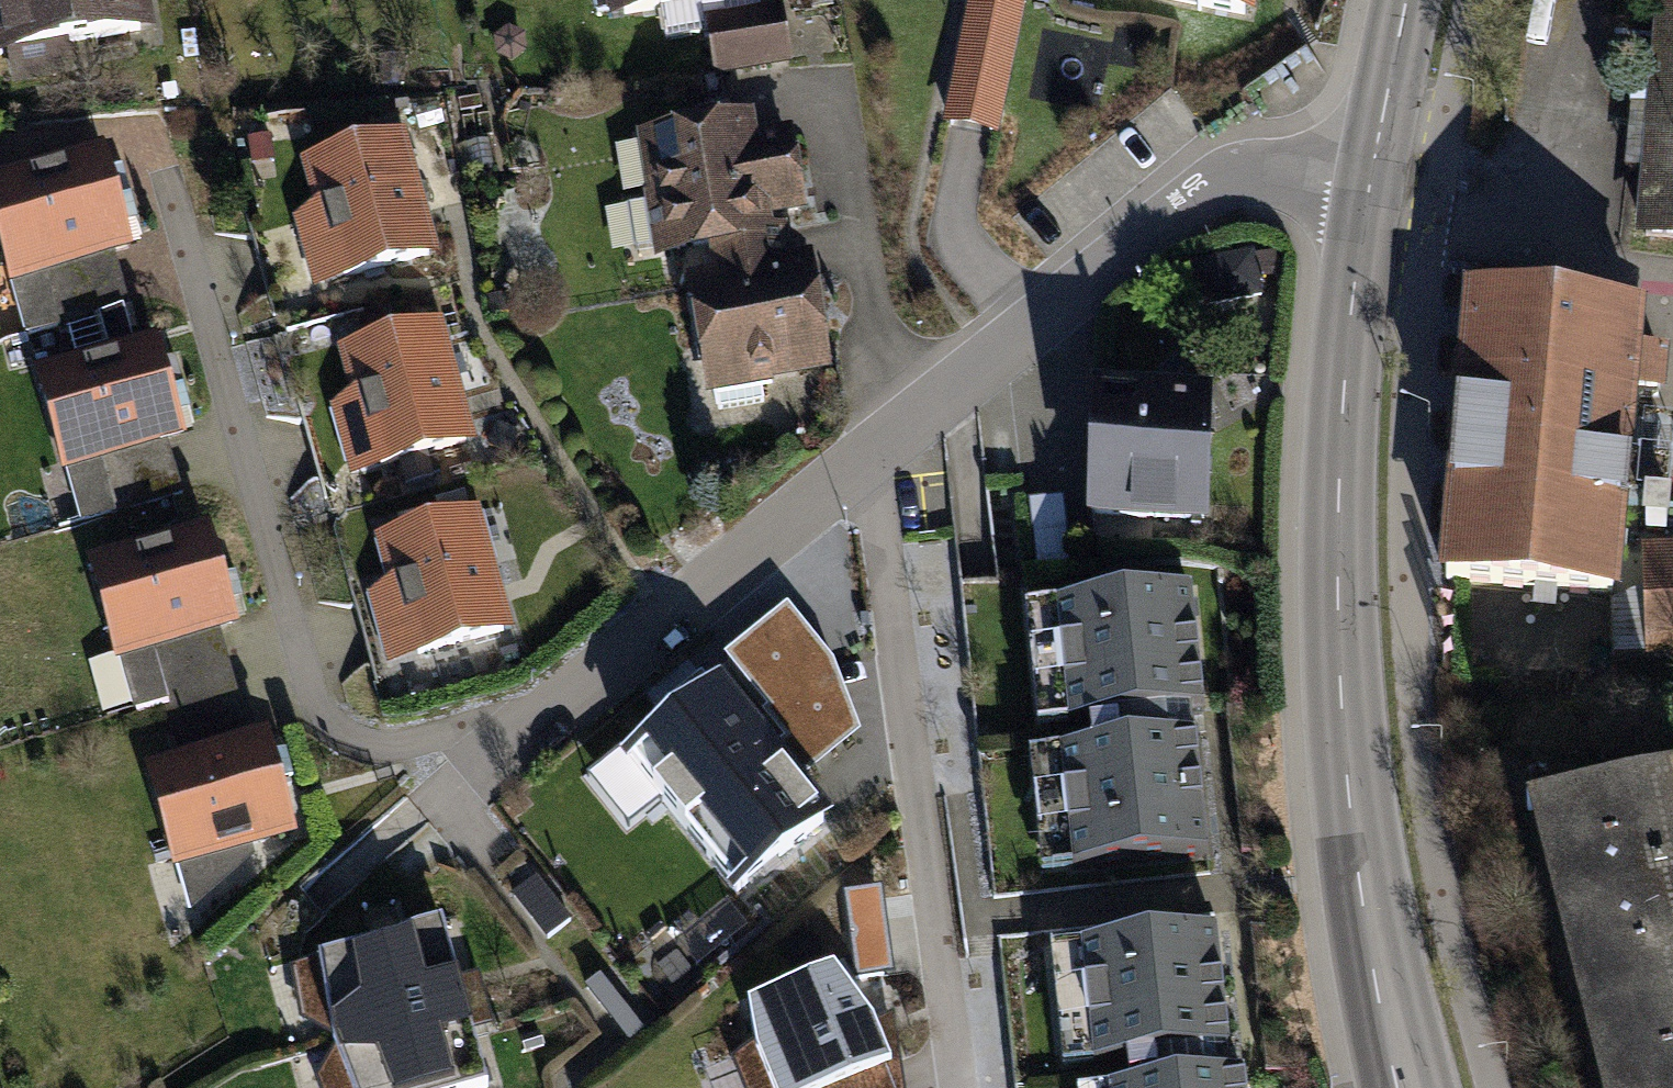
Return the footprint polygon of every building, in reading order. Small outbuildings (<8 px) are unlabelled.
[(143,31),(138,0),(0,0),(0,55),(143,31)] [(610,16),(707,0),(607,0),(610,16)] [(950,132),(998,140),(1021,0),(971,0),(950,132)] [(1104,1),(1247,30),(1254,0),(1104,0),(1104,1)] [(1663,17),(1646,233),(1672,235),(1672,18),(1663,17)] [(714,245),(761,237),(757,214),(802,206),(790,134),(743,142),(740,125),(651,140),(662,205),(632,210),(639,249),(668,244),(669,252),(714,245)] [(326,286),(429,261),(397,132),(295,157),(326,286)] [(104,151),(0,180),(0,242),(11,284),(131,251),(104,151)] [(761,237),(714,245),(720,283),(693,288),(714,413),(767,405),(761,370),(820,360),(806,272),(787,275),(780,233),(761,237)] [(1253,257),(1192,269),(1200,307),(1260,295),(1253,257)] [(1636,312),(1479,301),(1458,580),(1613,591),(1628,391),(1663,394),(1665,360),(1632,358),(1636,312)] [(367,478),(467,454),(436,326),(335,350),(367,478)] [(186,441),(156,333),(33,366),(62,475),(186,441)] [(1205,519),(1208,399),(1094,396),(1091,516),(1205,519)] [(403,665),(507,637),(474,515),(370,543),(403,665)] [(233,630),(205,529),(89,560),(117,662),(233,630)] [(1645,553),(1649,650),(1672,649),(1672,552),(1645,553)] [(1192,592),(1057,606),(1069,725),(1089,723),(1092,748),(1060,751),(1073,870),(1210,855),(1196,711),(1204,710),(1192,592)] [(717,691),(631,761),(685,827),(771,757),(717,691)] [(291,836),(264,738),(144,769),(171,868),(291,836)] [(771,757),(685,827),(740,894),(826,824),(771,757)] [(1599,1087),(1672,1087),(1672,783),(1530,819),(1599,1087)] [(318,958),(333,1041),(464,1004),(441,923),(318,958)] [(1242,1078),(1234,1079),(1219,935),(1081,949),(1094,1068),(1125,1065),(1127,1087),(1243,1087),(1242,1078)] [(773,1087),(875,1087),(869,1073),(891,1064),(872,1019),(833,968),(748,1004),(756,1047),(773,1087)] [(351,1087),(479,1087),(487,1086),(464,1004),(333,1041),(351,1087)]
